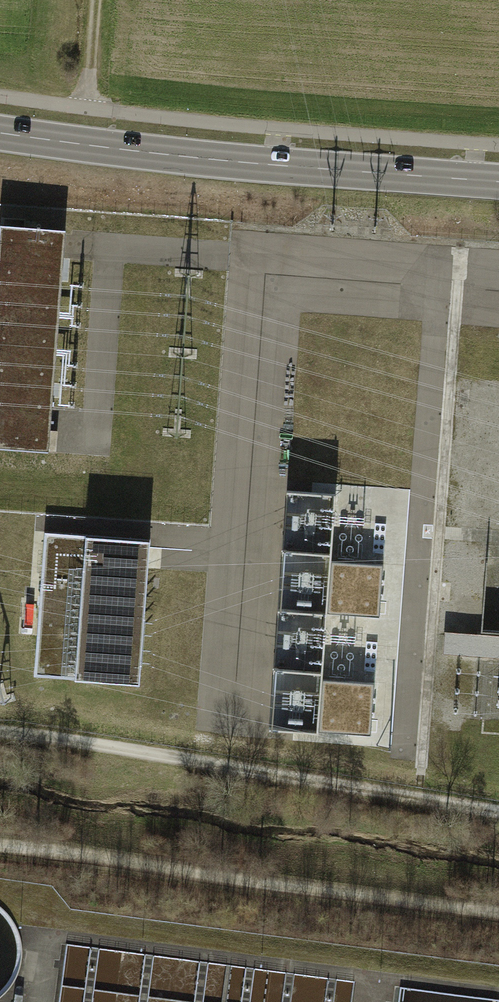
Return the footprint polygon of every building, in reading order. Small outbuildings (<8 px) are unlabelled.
[(62,237),(0,233),(0,447),(48,450),(62,237)] [(287,488),(276,727),(375,731),(378,679),(328,677),(337,490),(287,488)] [(451,544),(450,595),(482,596),(482,544),(451,544)] [(334,558),(334,610),(346,610),(346,558),(334,558)] [(347,611),(384,612),(385,561),(348,560),(347,611)]
